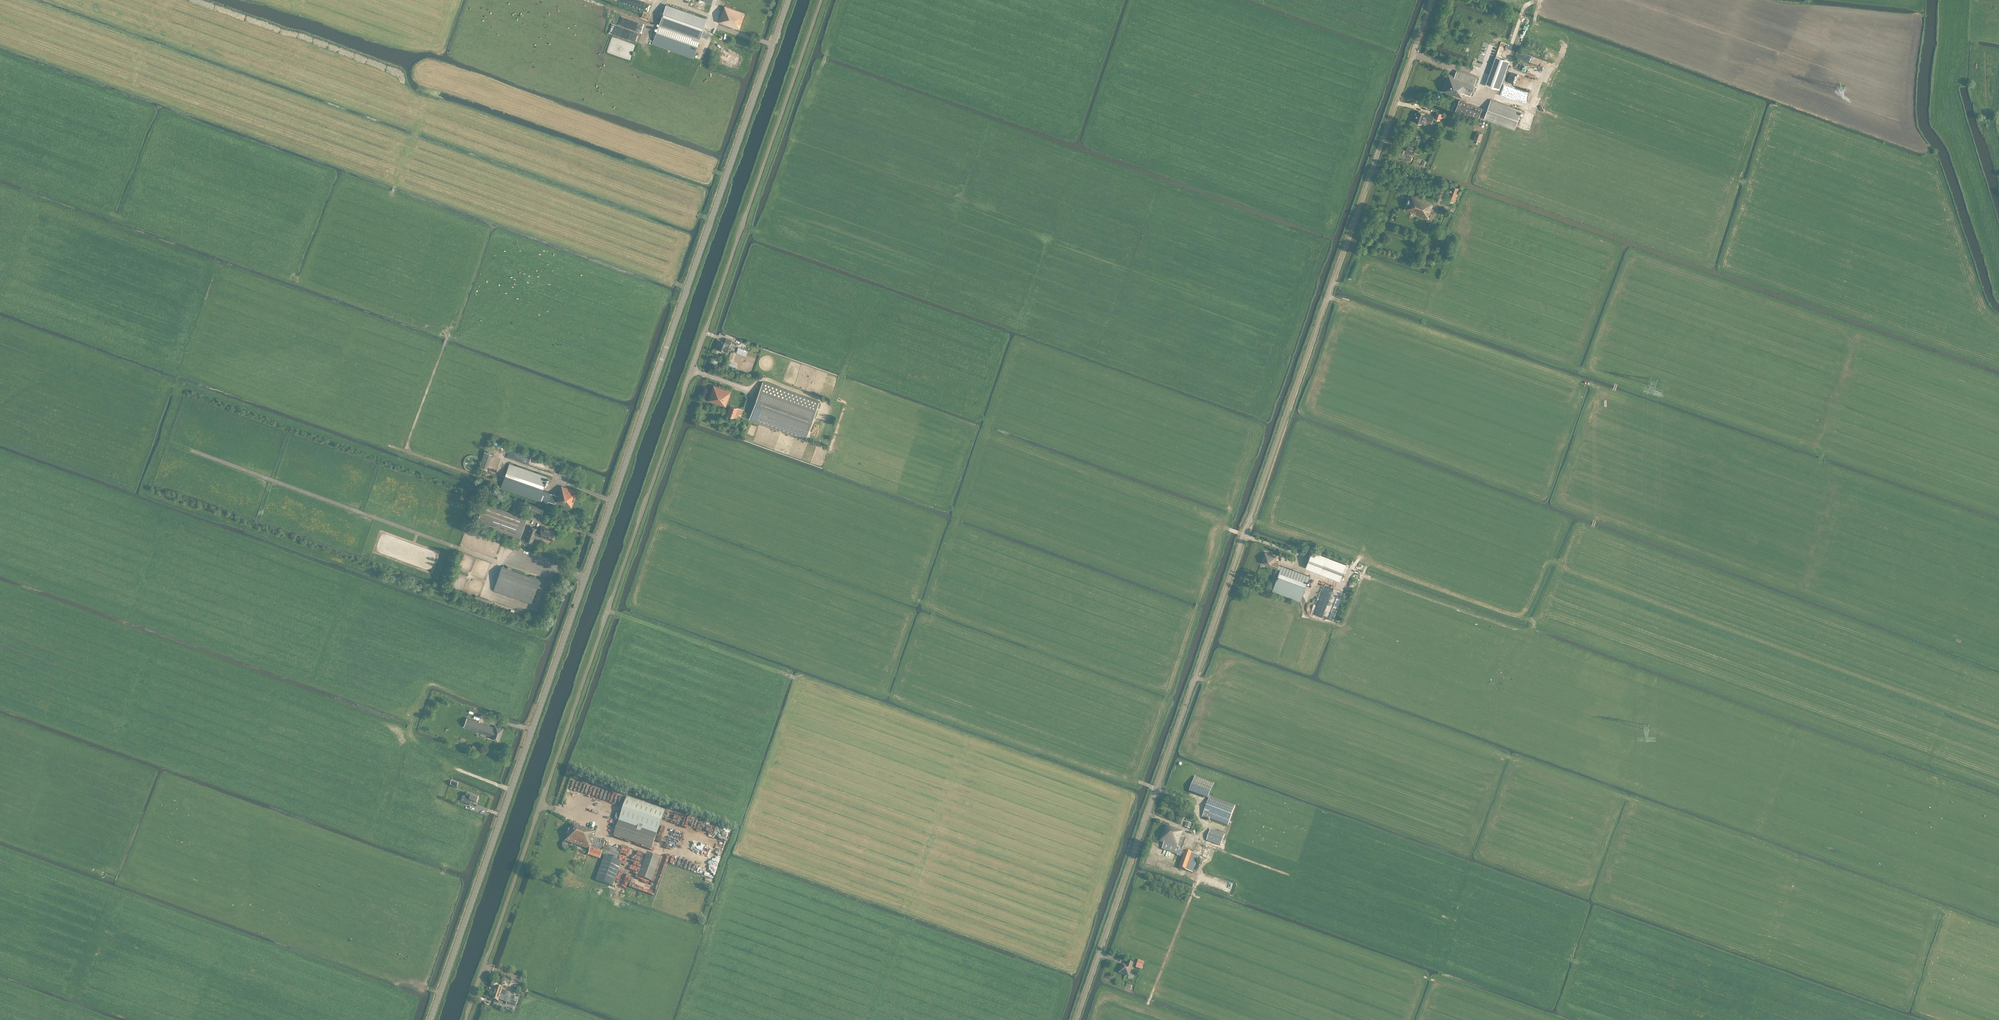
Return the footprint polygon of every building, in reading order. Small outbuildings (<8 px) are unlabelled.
[(666,5),(652,42),(693,57),(707,19),(666,5)] [(719,21),(739,28),(745,13),(725,6),(723,10),(722,10),(719,21)] [(1494,57),(1494,56),(1494,54),(1494,53),(1494,51),(1493,50),(1493,49),(1492,48),(1491,47),(1490,47),(1489,46),(1488,46),(1487,46),(1486,46),(1485,46),(1483,46),(1482,47),(1481,47),(1480,48),(1479,49),(1478,50),(1477,52),(1477,53),(1477,55),(1477,57),(1478,58),(1478,60),(1479,61),(1481,62),(1482,63),(1483,63),(1484,63),(1486,63),(1487,63),(1488,63),(1489,63),(1491,62),(1491,61),(1492,61),(1493,60),(1494,58),(1494,57)] [(737,64),(740,57),(728,53),(727,56),(723,55),(722,59),(737,64)] [(1485,84),(1499,89),(1509,60),(1495,55),(1485,84)] [(1526,69),(1528,62),(1521,59),(1518,66),(1526,69)] [(1442,91),(1462,98),(1462,97),(1464,93),(1470,95),(1476,77),(1456,70),(1454,76),(1448,74),(1442,91)] [(1484,118),(1514,129),(1521,110),(1491,99),(1484,118)] [(1459,100),(1455,111),(1478,119),(1482,108),(1459,100)] [(1431,123),(1434,116),(1418,110),(1414,121),(1421,123),(1425,124),(1426,121),(1431,123)] [(1434,118),(1440,120),(1441,118),(1442,118),(1443,114),(1442,114),(1442,113),(1436,112),(1434,118)] [(1473,138),(1480,141),(1483,133),(1476,130),(1473,138)] [(1402,160),(1406,161),(1407,159),(1410,160),(1411,159),(1412,157),(1411,156),(1408,155),(1409,155),(1409,153),(1413,155),(1416,147),(1406,144),(1405,149),(1402,148),(1401,152),(1400,151),(1398,156),(1403,158),(1402,160)] [(1447,199),(1453,202),(1459,188),(1452,186),(1447,199)] [(1404,209),(1428,217),(1432,205),(1433,201),(1410,193),(1404,209)] [(718,348),(727,351),(732,340),(726,338),(724,342),(721,341),(718,348)] [(749,418),(806,439),(819,401),(762,381),(749,418)] [(729,394),(730,391),(713,385),(708,400),(725,406),(726,403),(729,395),(729,394)] [(726,414),(737,417),(738,413),(741,414),(743,409),(730,404),(729,407),(726,414)] [(824,461),(830,444),(815,439),(814,439),(809,454),(818,457),(818,459),(824,461)] [(492,461),(497,462),(502,448),(496,446),(492,461)] [(479,465),(487,468),(492,453),(484,451),(479,465)] [(478,462),(478,461),(477,459),(477,458),(476,457),(474,456),(473,455),(471,455),(470,455),(468,455),(467,455),(466,456),(465,457),(464,458),(463,460),(463,461),(463,462),(463,464),(463,465),(464,466),(465,467),(466,468),(467,469),(469,470),(470,470),(472,470),(473,469),(475,468),(476,467),(477,466),(477,465),(478,464),(478,462)] [(551,493),(543,490),(547,476),(509,463),(501,487),(547,503),(551,493)] [(558,473),(575,479),(577,472),(561,466),(558,473)] [(551,499),(571,507),(577,491),(561,485),(558,493),(554,492),(551,499)] [(484,502),(477,522),(520,537),(527,517),(484,502)] [(528,510),(541,514),(543,508),(530,504),(528,510)] [(525,539),(533,542),(536,534),(553,540),(556,531),(541,526),(540,528),(538,527),(530,524),(525,539)] [(1305,567),(1320,572),(1340,579),(1347,560),(1312,550),(1305,567)] [(1278,574),(1272,590),(1300,600),(1309,575),(1279,564),(1279,563),(1274,561),(1276,556),(1265,552),(1261,563),(1277,568),(1275,573),(1278,574)] [(502,566),(493,589),(531,603),(539,579),(502,566)] [(475,597),(474,599),(490,604),(492,601),(479,597),(475,596),(475,597)] [(491,738),(498,740),(503,728),(495,725),(495,727),(467,717),(463,726),(492,736),(491,738)] [(1189,791),(1208,798),(1213,782),(1195,776),(1189,791)] [(464,797),(462,802),(468,804),(469,800),(476,803),(479,797),(471,794),(468,793),(466,796),(464,796),(464,797)] [(1208,818),(1228,825),(1235,805),(1210,796),(1202,817),(1208,819),(1208,818)] [(614,835),(652,848),(665,810),(627,797),(614,835)] [(599,828),(601,822),(580,816),(578,822),(599,828)] [(595,832),(596,832),(576,825),(572,824),(566,841),(590,849),(589,852),(601,856),(602,854),(618,859),(621,850),(605,844),(603,850),(597,848),(598,845),(595,844),(592,843),(594,838),(596,832),(595,832)] [(1177,854),(1177,855),(1179,856),(1179,858),(1181,859),(1179,867),(1192,872),(1198,855),(1185,850),(1182,849),(1186,838),(1181,836),(1183,831),(1166,825),(1160,841),(1164,843),(1162,849),(1177,854)] [(1206,840),(1220,845),(1225,834),(1210,829),(1206,840)] [(720,835),(715,855),(720,856),(721,852),(723,845),(727,846),(729,837),(726,836),(726,837),(720,835)] [(639,877),(652,882),(660,858),(647,854),(639,877)] [(596,880),(613,886),(622,862),(604,856),(596,880)] [(628,872),(625,883),(629,884),(633,873),(628,872)] [(1119,973),(1129,976),(1134,963),(1127,961),(1126,965),(1122,964),(1119,973)] [(1134,990),(1136,982),(1128,980),(1126,988),(1134,990)] [(514,999),(518,1000),(518,998),(512,995),(513,993),(502,989),(503,988),(497,986),(495,992),(515,999),(514,999)] [(499,999),(513,1004),(514,999),(515,999),(495,992),(493,999),(498,1001),(499,999)]
